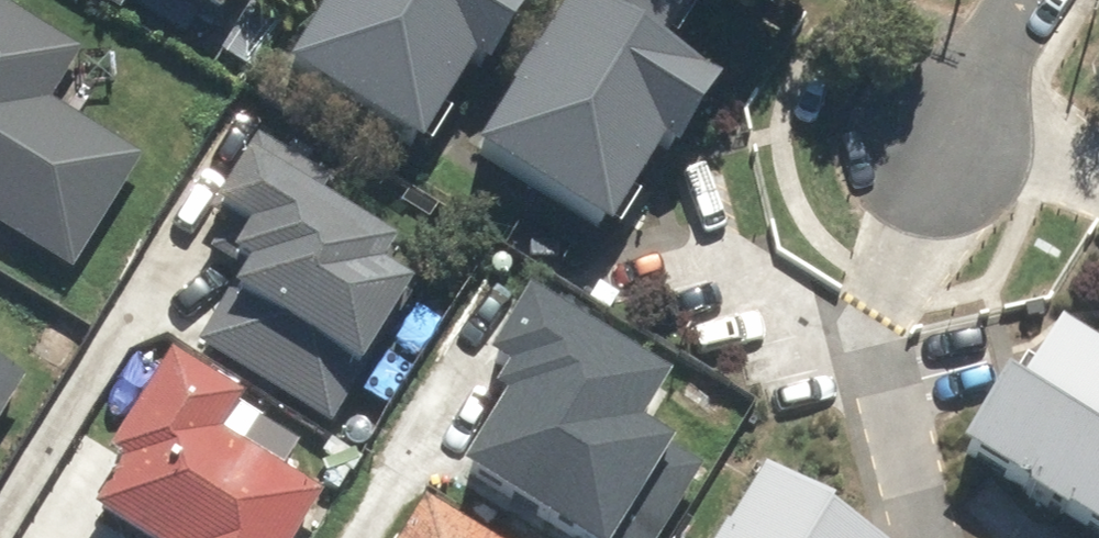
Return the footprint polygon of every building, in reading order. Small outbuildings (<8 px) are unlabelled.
[(212,20),(224,0),(178,0),(212,20)] [(281,72),(418,155),(477,58),(494,68),(533,4),(526,0),(324,0),(281,72)] [(484,155),(619,231),(666,146),(676,152),(714,84),(665,57),(697,0),(570,0),(484,155)] [(0,6),(0,228),(68,273),(143,161),(46,97),(74,55),(0,6)] [(329,180),(262,137),(214,209),(251,233),(233,261),(251,273),(208,339),(328,416),(413,287),(382,268),(400,240),(322,190),(329,180)] [(459,462),(586,537),(646,537),(698,453),(644,420),(669,379),(524,293),(490,348),(509,360),(494,385),(503,390),(459,462)] [(1043,312),(961,443),(1098,529),(1098,347),(1043,312)] [(266,422),(268,418),(171,354),(111,446),(124,454),(89,506),(138,537),(293,537),(322,495),(285,471),(302,446),(266,422)] [(23,382),(0,369),(0,422),(23,382)] [(766,470),(726,537),(878,537),(766,470)] [(513,509),(496,537),(429,498),(405,537),(561,537),(513,509)]
